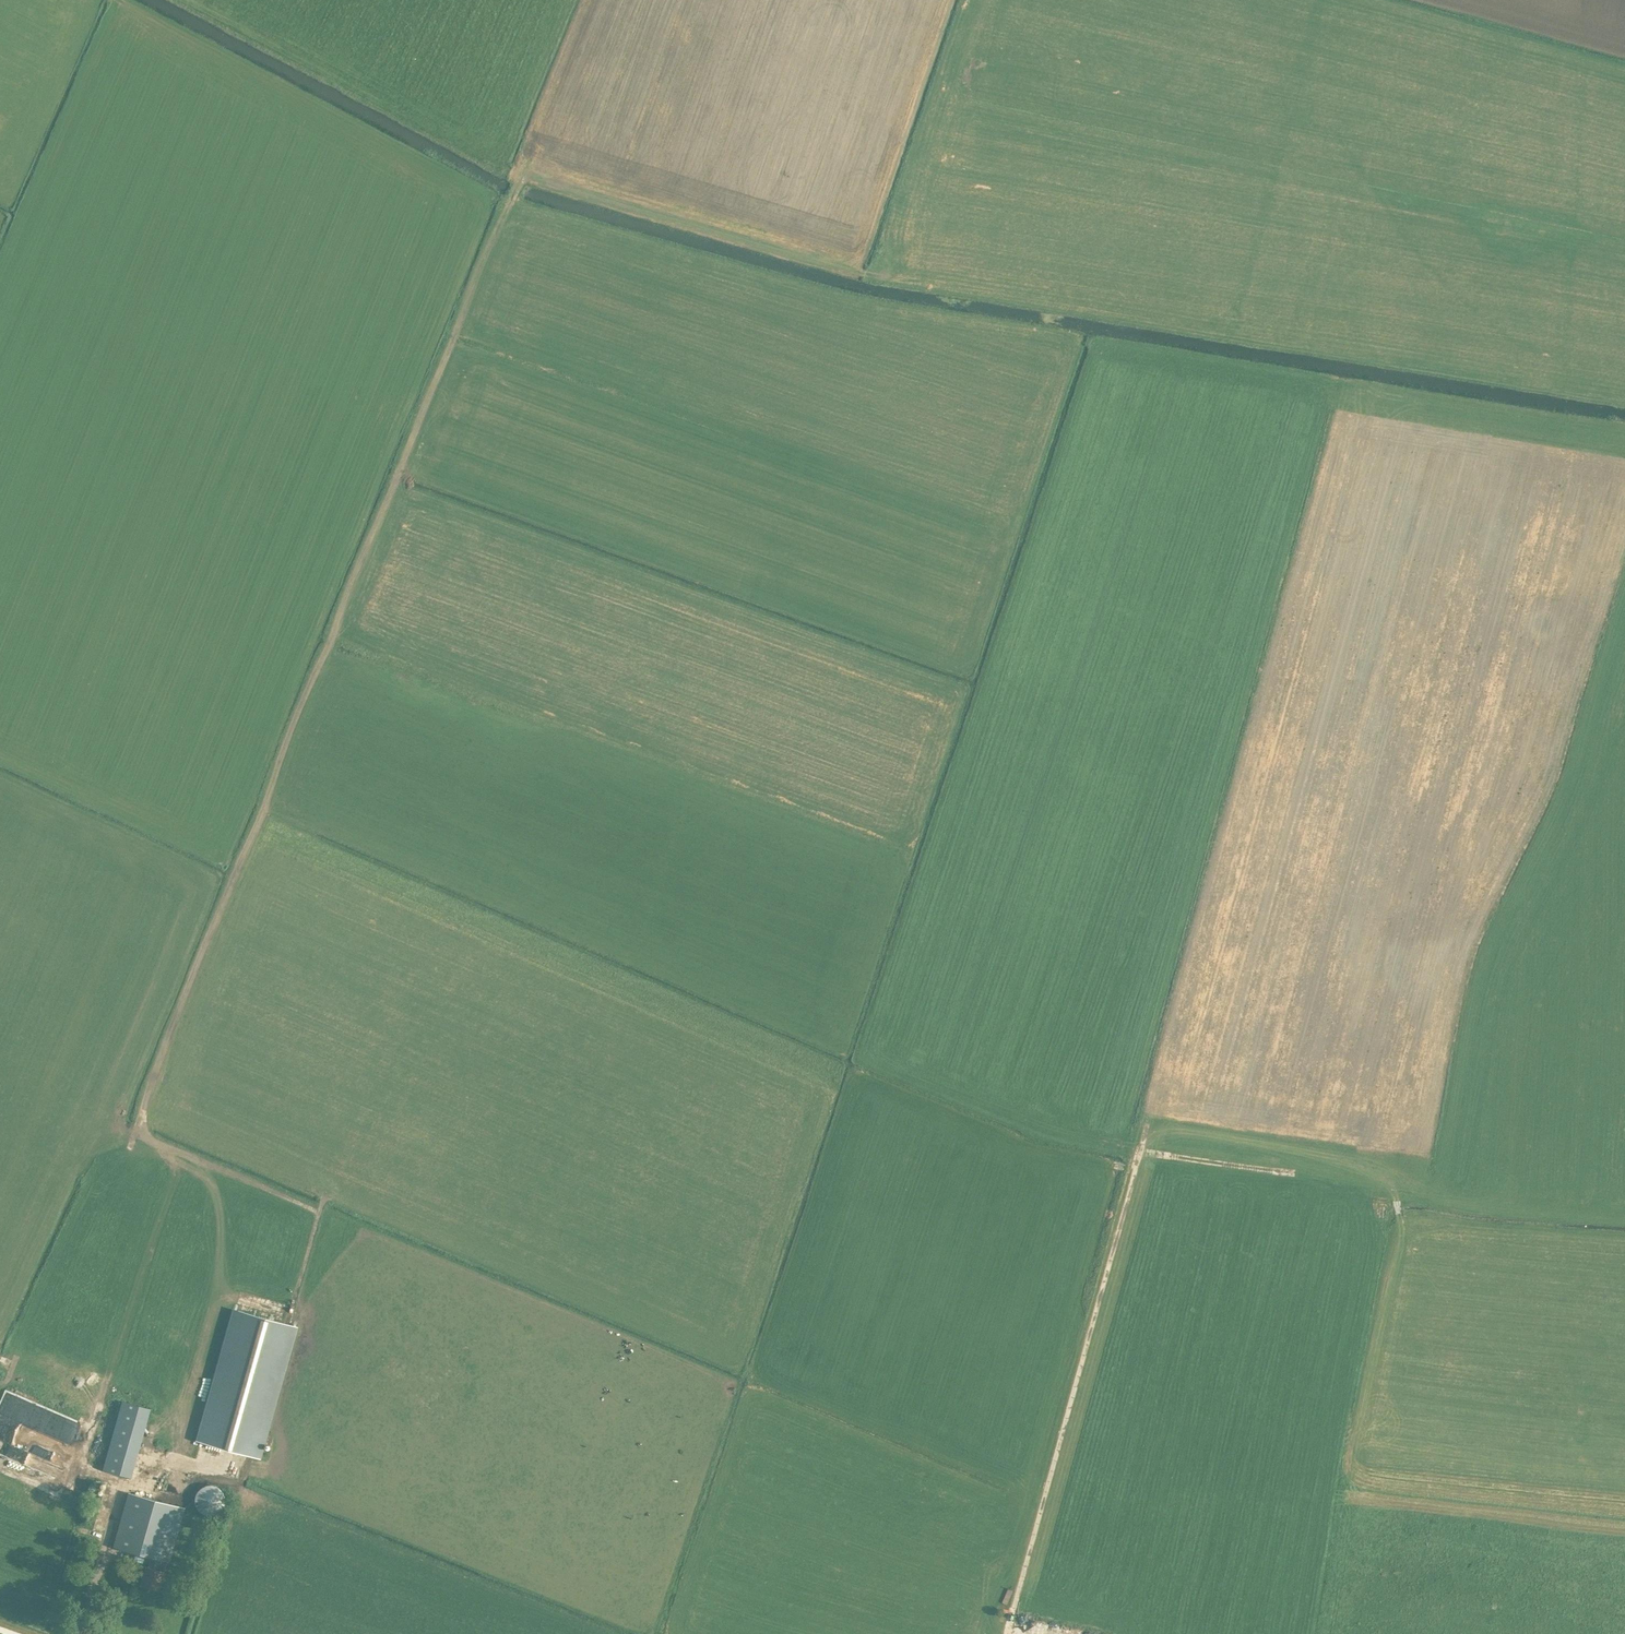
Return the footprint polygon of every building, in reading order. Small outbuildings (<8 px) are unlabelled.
[(233,1307),(196,1438),(258,1455),(295,1325),(233,1307)] [(112,1433),(102,1467),(129,1475),(139,1441),(149,1408),(121,1400),(112,1433)] [(75,1421),(38,1402),(30,1419),(55,1432),(57,1429),(64,1432),(66,1427),(71,1429),(75,1421)] [(21,1473),(25,1457),(0,1450),(0,1467),(21,1473)] [(212,1479),(203,1480),(204,1496),(213,1496),(212,1479)] [(127,1491),(112,1544),(151,1555),(166,1559),(169,1560),(183,1507),(127,1491)] [(138,1563),(135,1574),(142,1576),(140,1583),(158,1588),(163,1570),(166,1559),(151,1555),(148,1565),(145,1565),(138,1563)] [(1039,1624),(1037,1633),(1103,1633),(1039,1624)]
